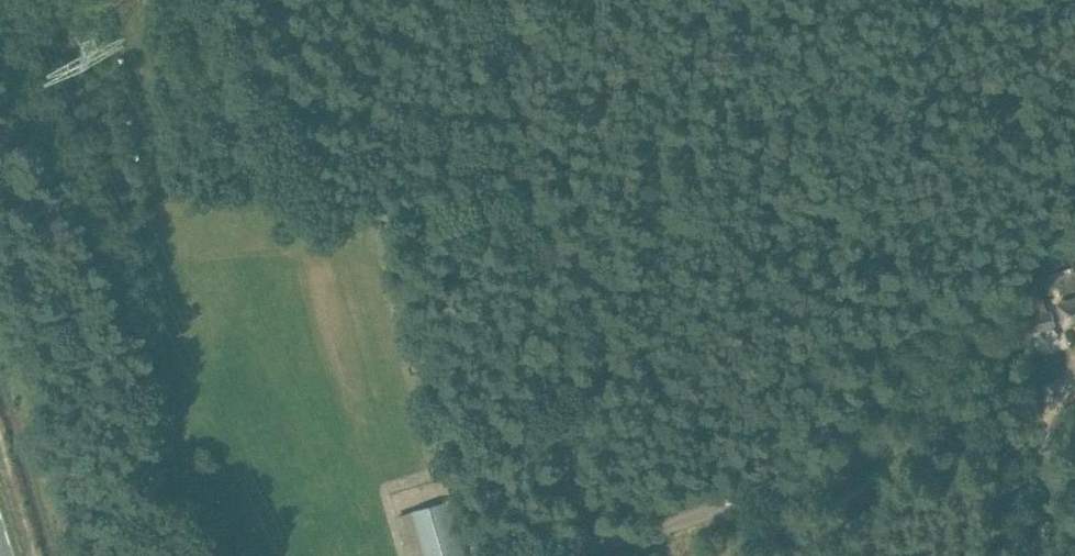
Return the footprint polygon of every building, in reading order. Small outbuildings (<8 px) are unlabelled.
[(1072,262),(1073,266),(1048,274),(1055,295),(1074,289),(1074,261),(1072,262)] [(1047,310),(1042,291),(1019,298),(1025,318),(1025,317),(1030,332),(1056,324),(1051,309),(1047,310)] [(1058,303),(1065,326),(1074,322),(1074,297),(1058,303)] [(449,499),(412,510),(425,555),(465,555),(449,499)]
